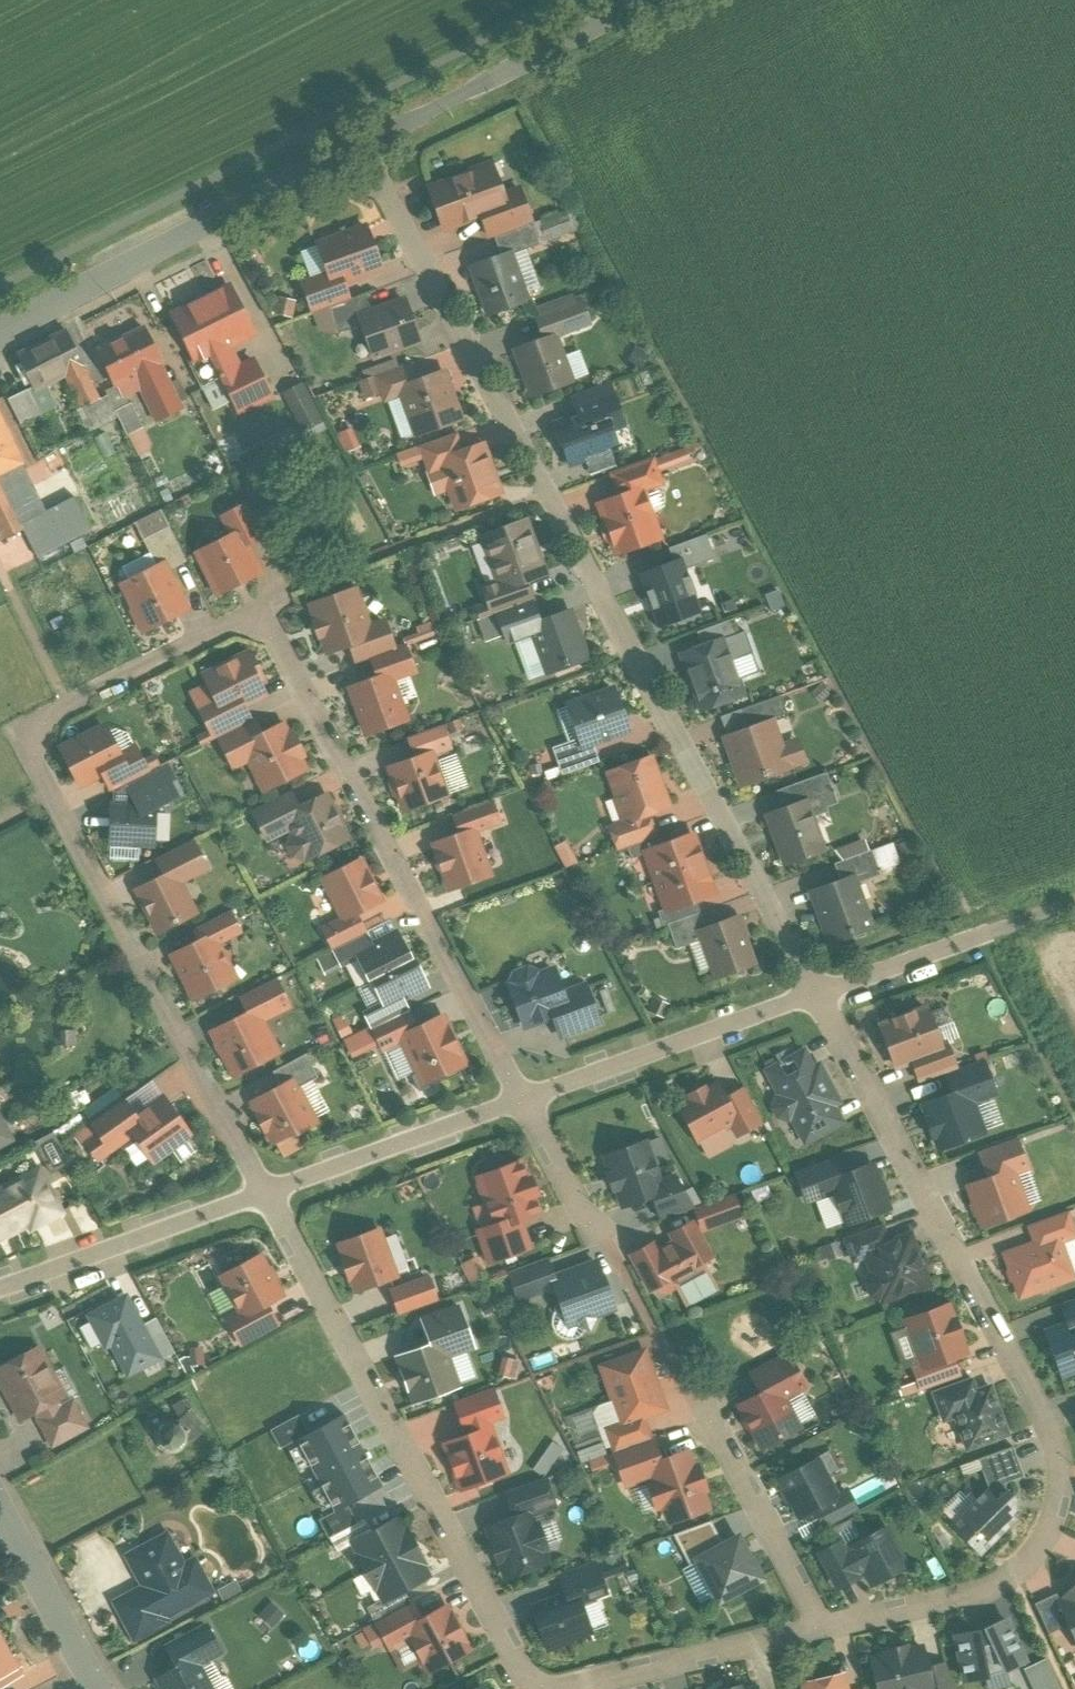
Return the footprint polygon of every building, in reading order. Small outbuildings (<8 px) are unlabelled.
[(470,172),(468,176),(431,189),(445,229),(483,216),(506,207),(503,197),(491,164),(470,172)] [(506,207),(483,216),(491,239),(494,237),(532,224),(520,191),(503,197),(506,207)] [(532,224),(494,237),(502,258),(510,255),(511,256),(540,246),(532,224)] [(366,228),(318,246),(328,272),(333,285),(343,281),(381,268),(366,228)] [(502,258),(472,269),(489,314),(527,301),(511,256),(510,255),(502,258)] [(328,272),(301,282),(313,314),(328,308),(350,300),(343,281),(333,285),(328,272)] [(229,288),(173,316),(195,360),(196,362),(227,347),(252,334),(229,288)] [(350,300),(328,308),(337,335),(362,326),(360,318),(372,313),(366,295),(350,300)] [(372,313),(360,318),(362,326),(374,357),(419,341),(405,302),(372,313)] [(575,302),(538,316),(547,341),(555,338),(555,339),(585,328),(575,302)] [(144,329),(98,351),(115,385),(134,376),(140,388),(143,387),(166,375),(160,363),(161,362),(144,329)] [(66,331),(16,355),(35,392),(66,376),(84,367),(66,331)] [(547,341),(517,351),(533,395),(571,381),(555,339),(555,338),(547,341)] [(227,347),(196,362),(195,360),(189,362),(203,389),(223,379),(223,377),(239,370),(227,347)] [(239,370),(223,377),(223,379),(239,411),(270,395),(253,362),(239,370)] [(412,364),(375,378),(382,397),(402,390),(401,389),(419,382),(412,364)] [(84,367),(66,376),(82,408),(100,400),(84,367)] [(419,382),(401,389),(402,390),(418,435),(463,419),(456,399),(452,400),(443,374),(419,382)] [(166,375),(143,387),(140,388),(157,422),(182,409),(166,375)] [(609,383),(572,397),(579,418),(604,409),(604,410),(617,405),(609,383)] [(20,384),(7,390),(17,412),(30,406),(20,384)] [(301,387),(285,396),(296,415),(312,407),(301,387)] [(82,408),(77,411),(88,432),(118,418),(107,396),(100,400),(82,408)] [(6,397),(0,400),(0,418),(7,432),(20,425),(6,397)] [(312,407),(296,415),(304,430),(320,422),(312,407)] [(579,418),(557,426),(571,464),(618,447),(604,410),(604,409),(579,418)] [(21,464),(22,463),(7,432),(0,418),(0,474),(21,464)] [(457,434),(419,448),(429,474),(444,469),(447,468),(445,460),(464,453),(457,434)] [(464,453),(445,460),(447,468),(444,469),(458,508),(499,494),(482,447),(464,453)] [(653,461),(616,474),(624,497),(639,492),(639,493),(642,492),(662,484),(653,461)] [(21,464),(0,474),(0,539),(17,573),(57,553),(43,525),(73,510),(63,490),(40,501),(21,464)] [(624,497),(601,506),(607,523),(605,528),(610,540),(614,542),(618,553),(659,539),(657,535),(659,531),(655,518),(651,516),(642,492),(639,493),(639,492),(624,497)] [(247,505),(223,517),(232,536),(240,532),(246,545),(263,536),(247,505)] [(73,510),(43,525),(57,553),(60,560),(91,545),(73,510)] [(524,524),(486,538),(504,588),(504,589),(528,580),(543,575),(524,524)] [(170,527),(143,540),(157,568),(164,564),(168,572),(187,563),(170,527)] [(232,536),(198,554),(218,594),(260,573),(246,545),(240,532),(232,536)] [(707,535),(669,549),(674,562),(682,559),(686,570),(715,560),(707,535)] [(674,562),(639,575),(659,629),(677,622),(681,624),(690,621),(692,617),(702,613),(701,612),(695,614),(688,593),(694,591),(686,570),(682,559),(674,562)] [(157,568),(123,585),(135,610),(134,614),(140,627),(144,628),(145,631),(187,610),(168,572),(164,564),(157,568)] [(528,580),(504,589),(504,588),(485,594),(493,615),(498,613),(497,613),(535,599),(528,580)] [(355,591),(313,606),(319,623),(315,624),(319,637),(323,635),(329,652),(350,645),(371,637),(369,630),(365,618),(364,618),(366,615),(363,608),(360,607),(355,591)] [(535,599),(497,613),(498,613),(509,643),(533,634),(531,626),(543,622),(535,599)] [(543,622),(531,626),(533,634),(548,673),(588,659),(571,612),(543,622)] [(735,619),(697,633),(702,648),(723,641),(725,647),(742,641),(735,619)] [(371,637),(350,645),(357,664),(371,659),(371,658),(395,650),(395,649),(386,624),(369,630),(371,637)] [(725,647),(723,641),(702,648),(683,655),(702,710),(743,695),(728,655),(745,649),(742,641),(725,647)] [(395,650),(371,658),(371,659),(378,679),(390,675),(392,681),(416,673),(406,645),(395,649),(395,650)] [(250,655),(206,677),(221,707),(224,714),(243,705),(264,694),(252,670),(256,667),(250,655)] [(378,679),(351,689),(368,734),(406,720),(392,681),(390,675),(378,679)] [(614,690),(569,706),(583,745),(583,746),(593,743),(628,730),(614,690)] [(781,696),(745,709),(752,729),(771,722),(772,723),(788,717),(781,696)] [(224,714),(221,707),(204,716),(215,740),(219,738),(251,722),(243,705),(224,714)] [(251,722),(219,738),(233,765),(250,757),(244,746),(261,737),(253,721),(251,722)] [(752,729),(726,738),(743,785),(788,769),(772,723),(771,722),(752,729)] [(442,726),(409,738),(416,759),(431,754),(431,755),(450,748),(442,726)] [(261,737),(244,746),(250,757),(266,789),(304,770),(298,758),(303,756),(293,736),(288,739),(282,727),(261,737)] [(105,728),(62,750),(81,785),(103,773),(123,763),(119,756),(105,728)] [(583,745),(555,755),(562,776),(600,762),(593,743),(583,746),(583,745)] [(135,748),(119,756),(123,763),(103,773),(112,791),(148,773),(135,748)] [(416,759),(391,768),(396,781),(393,783),(398,796),(401,795),(406,810),(446,796),(431,755),(431,754),(416,759)] [(651,758),(609,774),(627,822),(648,814),(669,807),(651,758)] [(827,773),(788,787),(795,807),(806,803),(808,809),(836,799),(827,773)] [(289,793),(253,811),(267,838),(291,827),(286,817),(298,811),(289,793)] [(298,811),(286,817),(291,827),(297,837),(294,839),(291,846),(296,855),(303,858),(306,856),(307,859),(347,839),(326,797),(298,811)] [(491,801),(454,815),(462,836),(473,832),(474,833),(500,823),(491,801)] [(795,807),(768,817),(785,863),(823,850),(808,809),(806,803),(795,807)] [(156,805),(114,804),(113,843),(155,844),(156,805)] [(648,814),(627,822),(610,828),(618,849),(627,846),(656,835),(648,814)] [(462,836),(435,845),(440,856),(439,859),(443,870),(445,871),(451,889),(489,876),(474,833),(473,832),(462,836)] [(656,835),(627,846),(632,860),(648,854),(647,853),(660,848),(656,835)] [(660,848),(647,853),(648,854),(658,881),(704,865),(693,836),(660,848)] [(193,841),(157,859),(166,877),(174,873),(179,882),(206,868),(193,841)] [(871,851),(834,864),(841,883),(852,878),(855,885),(881,876),(871,851)] [(381,902),(361,861),(325,880),(344,918),(345,920),(356,914),(381,902)] [(704,865),(658,881),(667,908),(668,910),(692,901),(714,893),(704,865)] [(179,882),(174,873),(166,877),(138,891),(143,899),(142,900),(142,901),(144,900),(151,913),(149,914),(150,916),(151,915),(159,932),(195,914),(179,882)] [(841,883),(813,893),(831,942),(853,934),(855,935),(865,932),(866,929),(870,928),(855,885),(852,878),(841,883)] [(692,901),(668,910),(667,908),(658,912),(663,926),(668,925),(697,914),(692,901)] [(230,912),(194,930),(201,942),(213,936),(217,944),(240,932),(230,912)] [(697,914),(668,925),(677,950),(704,940),(701,932),(707,929),(701,913),(697,914)] [(356,914),(345,920),(344,918),(323,929),(334,950),(366,934),(356,914)] [(707,929),(701,932),(704,940),(718,977),(753,964),(736,919),(707,929)] [(366,934),(334,950),(341,964),(358,956),(357,954),(372,947),(366,934)] [(372,947),(357,954),(358,956),(371,981),(373,980),(411,961),(397,934),(372,947)] [(201,942),(174,956),(195,999),(210,992),(216,994),(228,956),(222,954),(217,944),(213,936),(201,942)] [(411,961),(373,980),(386,1006),(387,1007),(403,999),(427,987),(413,960),(411,961)] [(536,974),(529,971),(516,975),(513,982),(514,985),(511,987),(525,1026),(558,1014),(569,1010),(563,995),(554,971),(537,977),(536,974)] [(276,979),(240,997),(249,1014),(256,1011),(263,1025),(264,1020),(290,1008),(276,979)] [(586,987),(563,995),(569,1010),(558,1014),(566,1036),(599,1023),(586,987)] [(403,999),(387,1007),(386,1006),(366,1016),(373,1029),(409,1012),(403,999)] [(926,1009),(881,1026),(897,1067),(913,1062),(942,1051),(940,1046),(926,1009)] [(263,1025),(256,1011),(249,1014),(214,1032),(235,1075),(277,1054),(263,1025)] [(409,1012),(373,1029),(383,1050),(402,1040),(401,1037),(417,1029),(409,1012)] [(417,1029),(401,1037),(402,1040),(419,1074),(417,1078),(421,1086),(425,1087),(433,1084),(434,1080),(466,1065),(443,1017),(417,1029)] [(942,1051),(913,1062),(921,1083),(946,1074),(956,1070),(947,1044),(940,1046),(942,1051)] [(804,1053),(769,1072),(775,1085),(811,1066),(804,1053)] [(307,1055),(273,1073),(282,1088),(293,1082),(298,1090),(319,1078),(307,1055)] [(956,1070),(946,1074),(954,1095),(967,1090),(971,1102),(995,1093),(983,1061),(956,1070)] [(811,1066),(775,1085),(782,1097),(778,1099),(775,1108),(779,1116),(789,1119),(792,1117),(806,1142),(841,1123),(811,1066)] [(298,1090),(293,1082),(282,1088),(254,1103),(261,1116),(258,1117),(266,1131),(268,1130),(275,1142),(294,1132),(295,1134),(315,1123),(298,1090)] [(704,1088),(689,1096),(690,1099),(679,1105),(699,1142),(732,1124),(738,1121),(726,1100),(718,1084),(706,1091),(704,1088)] [(745,1089),(726,1100),(738,1121),(732,1124),(738,1136),(763,1122),(745,1089)] [(954,1095),(925,1105),(930,1119),(927,1120),(932,1136),(936,1135),(941,1149),(943,1148),(947,1149),(960,1144),(962,1141),(982,1133),(971,1102),(967,1090),(954,1095)] [(99,1134),(87,1143),(99,1161),(135,1135),(154,1161),(190,1136),(164,1099),(137,1119),(104,1142),(99,1134)] [(124,1101),(92,1123),(99,1134),(104,1142),(137,1119),(124,1101)] [(2,1124),(0,1125),(0,1146),(11,1140),(2,1124)] [(1017,1139),(979,1153),(986,1173),(1010,1165),(1014,1176),(1028,1170),(1017,1139)] [(646,1143),(606,1158),(612,1175),(608,1176),(608,1178),(610,1177),(614,1189),(613,1189),(613,1191),(617,1189),(624,1206),(652,1196),(663,1192),(660,1182),(646,1143)] [(834,1158),(796,1172),(806,1200),(834,1190),(830,1181),(841,1177),(834,1158)] [(520,1164),(480,1179),(482,1183),(480,1188),(486,1204),(490,1206),(497,1226),(498,1228),(518,1220),(538,1213),(532,1196),(537,1195),(531,1179),(527,1181),(520,1164)] [(986,1173),(981,1175),(984,1182),(969,1187),(984,1226),(1026,1211),(1014,1176),(1010,1165),(986,1173)] [(841,1177),(830,1181),(834,1190),(846,1224),(888,1209),(872,1166),(841,1177)] [(0,1192),(0,1239),(29,1224),(32,1229),(61,1213),(39,1171),(0,1192)] [(675,1177),(660,1182),(663,1192),(652,1196),(661,1221),(694,1209),(693,1207),(684,1193),(675,1177)] [(700,1203),(692,1188),(684,1193),(693,1207),(700,1203)] [(735,1194),(696,1207),(703,1228),(742,1215),(735,1194)] [(1029,1225),(1036,1244),(1058,1236),(1060,1242),(1074,1237),(1074,1235),(1067,1212),(1029,1225)] [(518,1220),(498,1228),(497,1226),(480,1232),(491,1261),(528,1247),(518,1220)] [(676,1243),(658,1253),(653,1245),(632,1256),(650,1290),(660,1284),(664,1292),(688,1279),(690,1282),(703,1275),(702,1272),(705,1270),(701,1262),(711,1257),(693,1224),(672,1235),(676,1243)] [(883,1226),(845,1239),(852,1259),(871,1252),(870,1251),(889,1244),(883,1226)] [(379,1231),(341,1245),(345,1258),(343,1259),(350,1279),(353,1278),(357,1291),(396,1277),(379,1231)] [(1036,1244),(1005,1255),(1020,1297),(1040,1290),(1043,1292),(1053,1288),(1054,1285),(1073,1278),(1060,1242),(1058,1236),(1036,1244)] [(889,1244),(870,1251),(871,1252),(878,1273),(871,1276),(868,1282),(873,1295),(879,1298),(882,1296),(883,1301),(928,1285),(910,1237),(889,1244)] [(252,1259),(241,1265),(239,1269),(224,1278),(229,1286),(227,1290),(234,1302),(237,1303),(242,1311),(244,1316),(266,1304),(280,1296),(260,1258),(256,1260),(252,1259)] [(548,1262),(510,1276),(519,1300),(555,1287),(553,1280),(554,1279),(548,1262)] [(554,1279),(553,1280),(555,1287),(560,1298),(554,1310),(566,1316),(569,1324),(577,1321),(589,1327),(595,1315),(613,1308),(597,1264),(554,1279)] [(428,1279),(393,1292),(401,1315),(437,1302),(428,1279)] [(129,1375),(162,1358),(127,1293),(88,1314),(106,1347),(112,1343),(129,1375)] [(1064,1303),(1064,1306),(1062,1306),(1069,1325),(1074,1323),(1074,1299),(1064,1303)] [(266,1304),(244,1316),(242,1311),(228,1319),(242,1345),(277,1326),(266,1304)] [(947,1307),(908,1321),(913,1335),(910,1340),(914,1351),(919,1354),(923,1363),(925,1369),(952,1358),(964,1354),(959,1339),(961,1338),(955,1321),(953,1322),(947,1307)] [(460,1308),(424,1321),(424,1320),(422,1321),(423,1323),(431,1345),(441,1341),(446,1355),(473,1345),(460,1308)] [(1047,1333),(1052,1346),(1051,1349),(1053,1357),(1056,1358),(1063,1377),(1065,1376),(1069,1378),(1074,1376),(1074,1323),(1069,1325),(1047,1333)] [(431,1345),(401,1356),(401,1355),(399,1356),(399,1358),(400,1358),(404,1371),(401,1373),(402,1375),(403,1374),(407,1387),(406,1387),(407,1389),(411,1388),(415,1401),(415,1402),(416,1403),(456,1389),(458,1388),(457,1386),(446,1355),(441,1341),(431,1345)] [(0,1369),(0,1385),(2,1389),(6,1390),(22,1420),(35,1412),(39,1419),(61,1407),(58,1400),(46,1377),(51,1374),(49,1371),(50,1367),(43,1354),(40,1353),(38,1349),(0,1369)] [(644,1353),(603,1368),(623,1423),(623,1424),(643,1416),(664,1409),(644,1353)] [(788,1356),(752,1375),(763,1394),(777,1387),(782,1397),(804,1386),(788,1356)] [(952,1358),(925,1369),(923,1363),(913,1367),(919,1383),(922,1391),(959,1377),(952,1358)] [(971,1378),(933,1392),(944,1421),(955,1417),(950,1402),(976,1392),(971,1378)] [(919,1383),(900,1390),(903,1398),(922,1391),(919,1383)] [(763,1394),(740,1406),(762,1447),(799,1428),(782,1397),(777,1387),(763,1394)] [(976,1392),(950,1402),(955,1417),(967,1449),(1008,1435),(990,1387),(976,1392)] [(493,1391),(456,1404),(466,1431),(469,1430),(471,1436),(490,1429),(488,1423),(502,1418),(493,1391)] [(39,1419),(38,1420),(53,1447),(88,1428),(73,1401),(61,1407),(39,1419)] [(207,1429),(190,1410),(179,1419),(182,1421),(184,1423),(185,1423),(187,1426),(188,1429),(189,1429),(189,1431),(189,1432),(190,1436),(190,1439),(189,1439),(189,1442),(194,1441),(207,1429)] [(643,1416),(623,1424),(623,1423),(617,1425),(617,1424),(605,1429),(614,1453),(652,1439),(643,1416)] [(176,1418),(171,1418),(165,1419),(162,1421),(158,1417),(152,1424),(156,1427),(154,1431),(153,1436),(154,1440),(155,1443),(156,1446),(159,1449),(161,1451),(164,1453),(167,1454),(172,1454),(176,1454),(179,1452),(182,1450),(184,1449),(187,1445),(189,1442),(189,1439),(190,1439),(190,1436),(189,1432),(189,1431),(189,1429),(188,1429),(187,1426),(185,1423),(184,1423),(182,1421),(179,1419),(176,1418)] [(471,1436),(446,1445),(462,1489),(473,1485),(478,1488),(491,1483),(494,1477),(506,1473),(490,1429),(471,1436)] [(652,1439),(614,1453),(626,1487),(655,1477),(651,1466),(661,1462),(652,1439)] [(978,1460),(989,1488),(987,1490),(997,1500),(1007,1490),(1004,1484),(1024,1476),(1013,1447),(978,1460)] [(661,1462),(651,1466),(655,1477),(657,1483),(650,1486),(658,1508),(665,1505),(671,1522),(707,1509),(700,1492),(705,1490),(698,1468),(693,1470),(686,1453),(661,1462)] [(807,1464),(800,1468),(799,1470),(780,1480),(800,1518),(816,1509),(838,1498),(837,1496),(823,1470),(817,1474),(812,1463),(809,1465),(807,1464)] [(545,1478),(507,1491),(517,1519),(529,1514),(529,1516),(555,1506),(545,1478)] [(1015,1512),(1015,1498),(1007,1490),(997,1500),(987,1490),(950,1526),(980,1556),(1017,1519),(1012,1515),(1015,1512)] [(838,1498),(816,1509),(825,1526),(826,1529),(857,1512),(846,1491),(837,1496),(838,1498)] [(800,1518),(794,1521),(803,1538),(825,1526),(816,1509),(800,1518)] [(517,1519),(489,1529),(495,1545),(493,1546),(499,1561),(501,1561),(507,1577),(546,1562),(542,1550),(546,1548),(538,1525),(533,1527),(529,1516),(529,1514),(517,1519)] [(365,1519),(343,1531),(351,1545),(355,1543),(373,1533),(365,1519)] [(373,1533),(355,1543),(362,1556),(360,1557),(368,1572),(415,1547),(407,1531),(404,1533),(397,1521),(373,1533)] [(711,1522),(673,1535),(690,1566),(698,1561),(698,1560),(724,1546),(711,1522)] [(887,1529),(852,1547),(853,1550),(845,1555),(856,1574),(864,1570),(872,1584),(907,1566),(887,1529)] [(343,1531),(330,1538),(338,1553),(351,1545),(343,1531)] [(167,1536),(128,1556),(146,1589),(136,1595),(151,1624),(211,1592),(195,1561),(184,1567),(167,1536)] [(724,1546),(698,1560),(698,1561),(719,1601),(761,1579),(738,1538),(724,1546)] [(839,1544),(820,1554),(838,1587),(857,1577),(856,1574),(845,1555),(839,1544)] [(415,1547),(368,1572),(376,1587),(378,1586),(385,1599),(403,1590),(427,1577),(420,1564),(423,1563),(415,1547)] [(595,1563),(560,1576),(567,1595),(576,1592),(580,1603),(606,1593),(595,1563)] [(1065,1597),(1068,1599),(1069,1601),(1062,1604),(1060,1605),(1069,1625),(1074,1637),(1074,1586),(1065,1597)] [(403,1590),(385,1599),(381,1601),(388,1615),(411,1603),(403,1590)] [(567,1595),(533,1608),(548,1650),(571,1642),(570,1640),(590,1632),(580,1603),(576,1592),(567,1595)] [(135,1593),(116,1603),(134,1636),(152,1626),(151,1624),(136,1595),(135,1593)] [(1057,1594),(1035,1604),(1049,1634),(1069,1625),(1060,1605),(1062,1604),(1057,1594)] [(381,1601),(368,1608),(375,1622),(376,1622),(388,1615),(381,1601)] [(388,1615),(376,1622),(389,1647),(412,1636),(408,1628),(420,1621),(411,1603),(388,1615)] [(420,1621),(408,1628),(412,1636),(422,1655),(420,1656),(429,1672),(470,1650),(462,1635),(462,1634),(456,1622),(455,1622),(447,1607),(420,1621)] [(979,1637),(978,1633),(956,1637),(965,1680),(986,1676),(986,1672),(1002,1667),(1004,1670),(1024,1661),(1006,1621),(986,1630),(987,1634),(979,1637)] [(207,1627),(168,1648),(177,1665),(176,1669),(194,1659),(197,1664),(220,1652),(207,1627)] [(20,1675),(0,1639),(0,1686),(20,1675)] [(886,1652),(885,1652),(885,1654),(886,1657),(874,1659),(873,1659),(872,1660),(874,1670),(878,1684),(876,1687),(876,1688),(931,1688),(927,1669),(922,1650),(922,1648),(908,1652),(907,1649),(907,1647),(905,1647),(887,1652),(886,1652)] [(158,1679),(164,1688),(210,1688),(197,1664),(194,1659),(176,1669),(158,1679)] [(1023,1669),(1033,1688),(1059,1688),(1045,1659),(1023,1669)] [(927,1669),(931,1688),(952,1688),(946,1665),(927,1669)] [(805,1684),(806,1688),(845,1688),(842,1676),(805,1684)]
